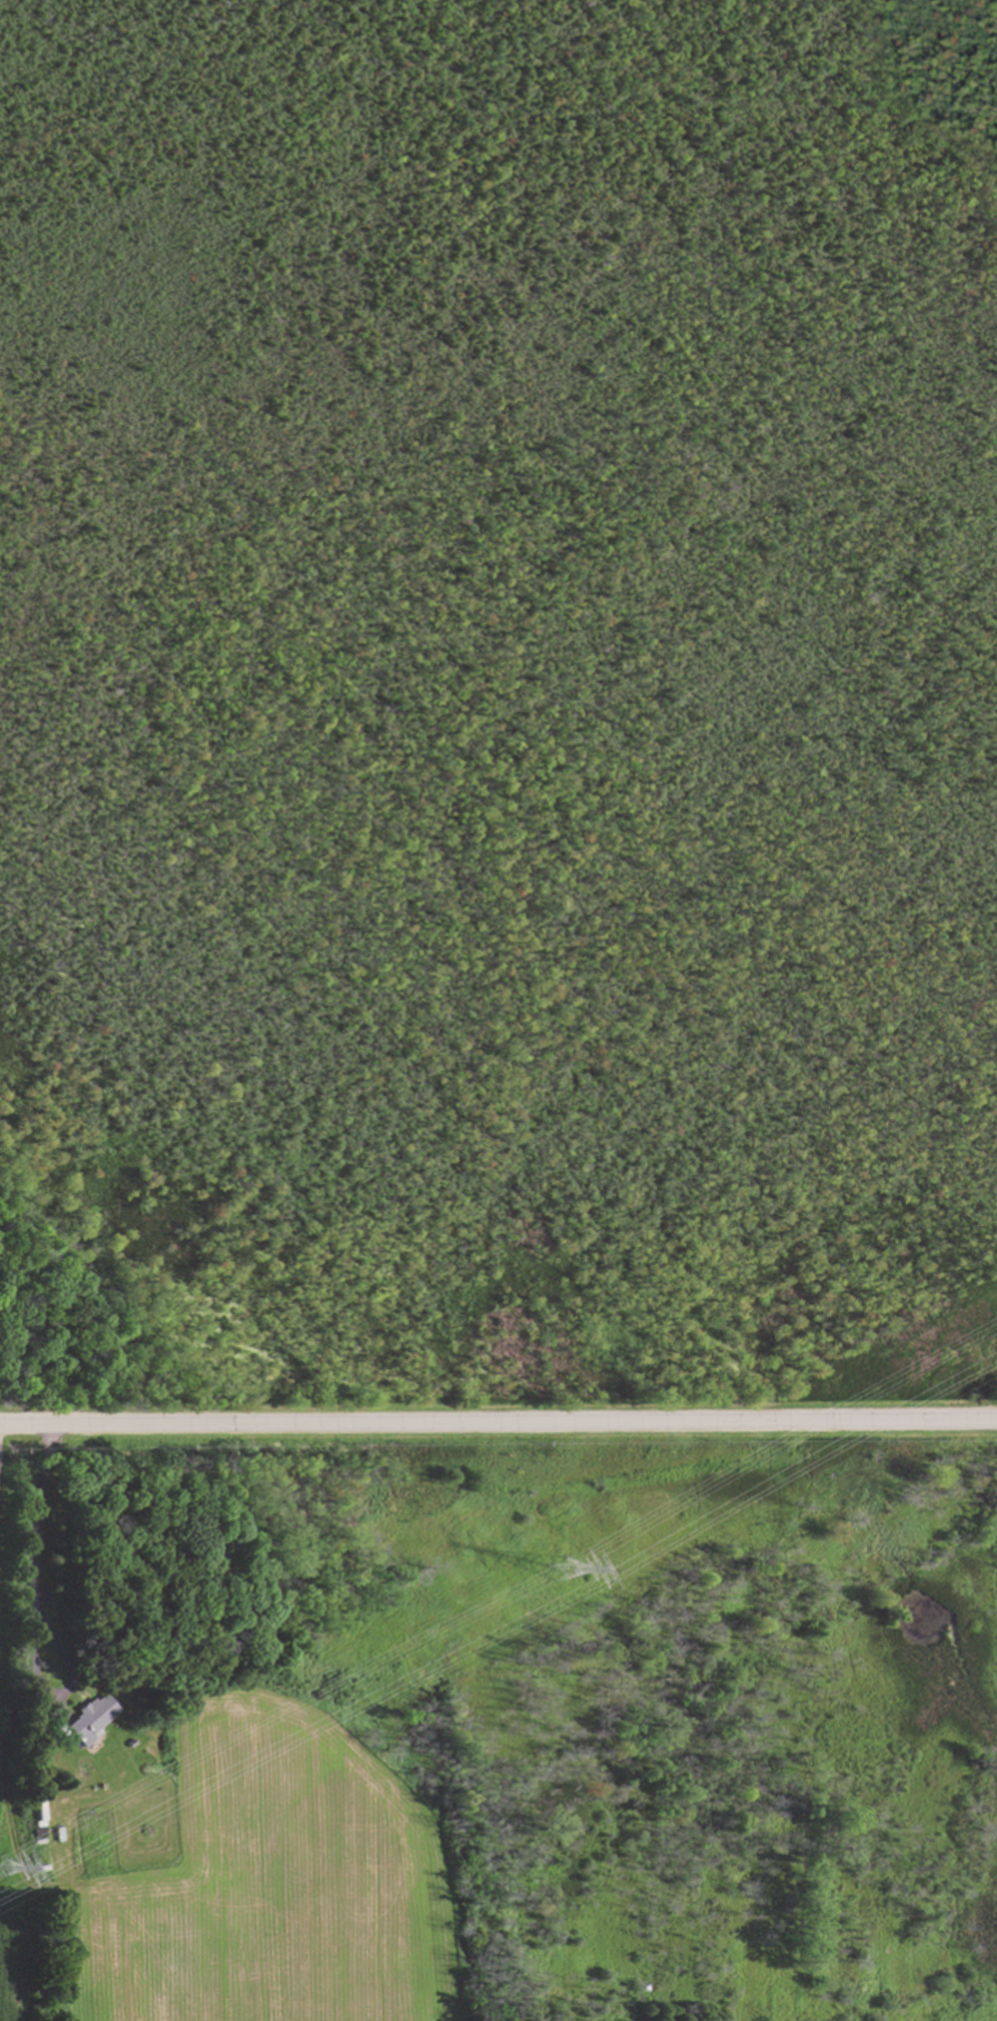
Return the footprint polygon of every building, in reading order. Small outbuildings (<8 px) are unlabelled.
[(120,1713),(103,1693),(63,1726),(80,1746),(120,1713)] [(35,1825),(43,1825),(43,1793),(35,1793),(35,1825)]
